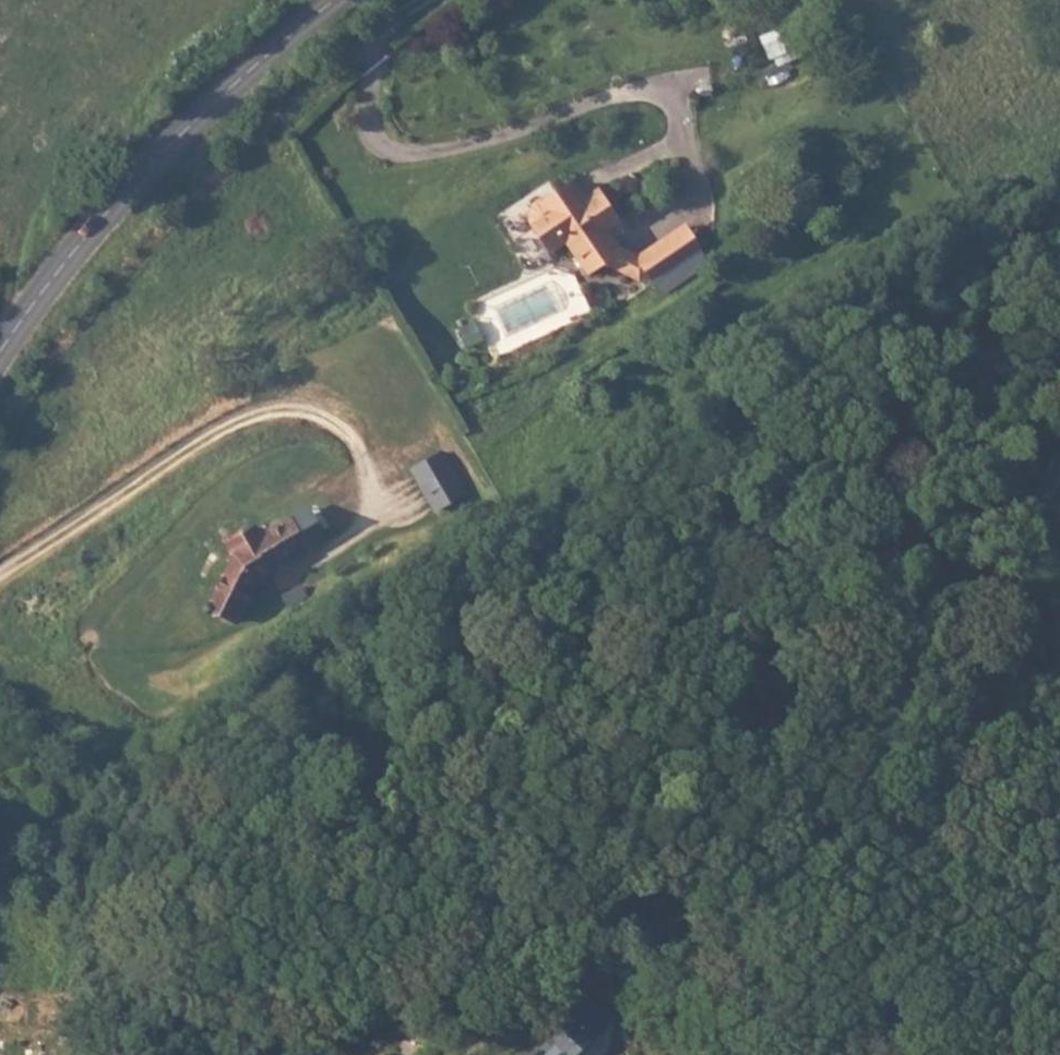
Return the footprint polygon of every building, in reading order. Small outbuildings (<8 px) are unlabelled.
[(738,32),(749,54),(780,40),(770,18),(738,32)] [(595,262),(600,255),(580,227),(598,215),(574,186),(559,197),(546,182),(518,202),(515,197),(508,202),(503,212),(505,218),(525,248),(542,237),(565,268),(583,255),(595,262)] [(662,222),(619,253),(629,268),(635,276),(679,246),(662,222)] [(629,268),(619,253),(604,247),(600,255),(595,262),(620,276),(629,268)] [(213,558),(186,612),(214,626),(233,581),(250,572),(246,563),(282,541),(268,513),(238,535),(233,523),(219,532),(217,527),(201,536),(213,558)] [(492,1054),(496,1054),(503,1047),(496,1042),(488,1052),(492,1054)]
